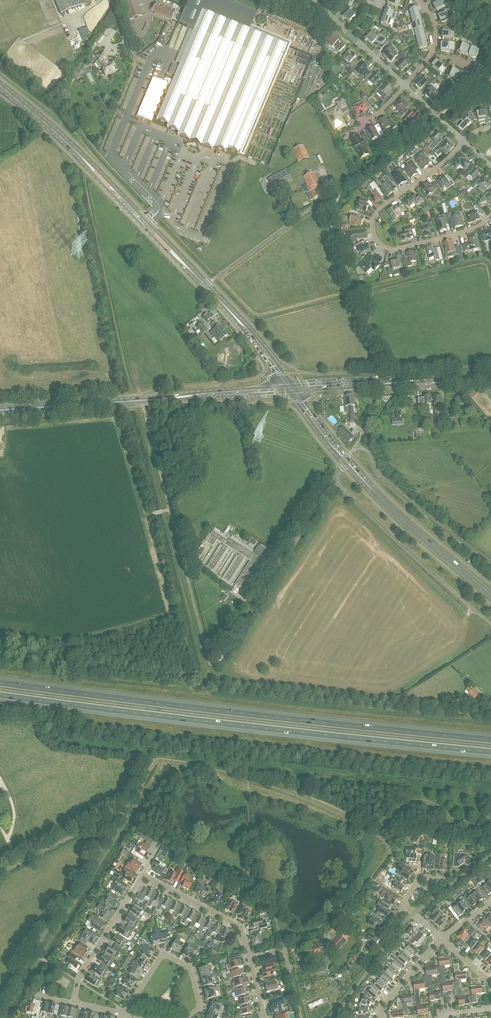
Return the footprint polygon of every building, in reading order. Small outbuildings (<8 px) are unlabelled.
[(80,7),(85,5),(83,0),(54,0),(59,16),(69,12),(80,7)] [(130,20),(142,16),(136,0),(123,0),(130,20)] [(180,63),(173,80),(163,102),(163,104),(156,119),(168,124),(167,127),(179,132),(177,135),(191,141),(191,145),(194,146),(196,148),(200,144),(213,150),(215,147),(226,152),(228,149),(239,154),(285,44),(250,29),(257,13),(227,0),(189,0),(185,10),(180,22),(195,28),(180,63)] [(340,9),(345,15),(343,17),(348,21),(348,22),(348,23),(348,24),(349,24),(350,24),(350,23),(351,23),(351,22),(350,21),(356,16),(350,10),(351,7),(347,5),(349,0),(344,0),(342,4),(341,7),(340,9)] [(393,9),(394,6),(395,6),(398,0),(389,0),(387,7),(393,9)] [(434,5),(438,14),(453,7),(450,1),(442,5),(441,1),(434,5)] [(167,18),(171,20),(172,18),(175,11),(156,3),(152,12),(167,18)] [(412,17),(420,15),(417,5),(411,7),(412,10),(410,10),(412,17)] [(391,19),(391,18),(393,13),(396,13),(397,10),(393,9),(387,7),(384,16),(391,19)] [(454,7),(453,7),(438,14),(442,23),(449,20),(447,14),(449,13),(449,14),(454,12),(452,8),(454,7)] [(420,15),(412,17),(413,23),(421,21),(420,15)] [(389,25),(391,19),(384,16),(380,26),(390,29),(391,26),(389,25)] [(421,21),(413,23),(415,30),(423,28),(421,21)] [(423,28),(415,30),(417,36),(424,34),(423,28)] [(443,41),(453,42),(453,38),(451,38),(451,32),(443,31),(443,41)] [(327,33),(324,39),(324,43),(325,44),(326,44),(326,43),(332,48),(334,47),(340,52),(344,48),(345,47),(346,46),(343,44),(342,43),(341,42),(341,41),(341,40),(340,39),(339,39),(338,40),(337,39),(338,39),(336,37),(333,35),(331,37),(327,33)] [(367,40),(368,40),(372,44),(373,44),(376,48),(378,46),(382,49),(387,43),(391,40),(389,38),(386,42),(385,41),(386,40),(381,35),(378,38),(372,33),(368,38),(367,37),(366,37),(365,38),(365,39),(365,40),(366,40),(367,40)] [(418,42),(426,41),(424,34),(417,36),(418,42)] [(426,41),(418,42),(420,49),(421,49),(422,52),(428,50),(426,41)] [(453,42),(443,41),(441,51),(449,52),(450,45),(449,45),(449,42),(453,42)] [(467,55),(471,45),(462,42),(461,46),(460,45),(457,51),(467,55)] [(390,43),(386,47),(388,50),(384,54),(384,55),(387,59),(388,58),(394,51),(396,49),(392,46),(393,45),(390,43)] [(474,47),(471,45),(467,55),(476,59),(479,51),(473,49),(474,47)] [(349,73),(358,63),(354,59),(356,57),(352,53),(351,53),(352,52),(352,51),(352,50),(351,50),(350,50),(349,50),(349,51),(349,52),(344,58),(344,59),(343,58),(341,61),(348,68),(346,70),(349,73)] [(396,57),(399,60),(404,54),(405,53),(403,52),(401,53),(398,55),(394,51),(388,58),(388,59),(391,62),(392,62),(396,57)] [(99,69),(102,67),(106,75),(117,70),(113,61),(107,64),(105,59),(106,58),(103,52),(96,56),(99,61),(96,62),(99,69)] [(402,62),(400,64),(397,67),(402,71),(408,64),(406,62),(408,58),(404,54),(399,60),(402,62)] [(443,65),(437,61),(431,69),(439,75),(441,72),(439,71),(443,65)] [(361,74),(364,77),(369,72),(366,69),(368,67),(363,62),(356,70),(361,75),(361,74)] [(488,68),(477,64),(474,73),(481,76),(483,70),(487,71),(488,68)] [(311,68),(301,95),(303,95),(313,69),(311,68)] [(456,82),(460,73),(450,69),(448,76),(457,80),(456,82)] [(316,70),(305,96),(307,97),(318,71),(316,70)] [(381,78),(377,74),(376,73),(374,75),(373,75),(371,73),(364,79),(367,82),(369,80),(374,85),(376,83),(377,83),(379,81),(379,80),(381,78)] [(469,76),(460,73),(456,82),(459,83),(460,81),(466,84),(469,76)] [(423,78),(416,85),(420,89),(423,86),(425,84),(428,87),(432,82),(433,82),(429,78),(425,75),(423,78)] [(426,95),(429,98),(430,98),(436,91),(439,88),(435,84),(434,85),(432,82),(428,87),(430,89),(429,91),(426,94),(426,95)] [(394,90),(392,88),(388,84),(385,87),(382,85),(376,91),(385,100),(394,90)] [(430,98),(430,99),(433,102),(433,101),(434,102),(437,99),(438,97),(441,99),(442,100),(447,95),(442,91),(442,90),(439,88),(436,91),(430,98)] [(342,109),(347,107),(343,99),(337,102),(338,102),(342,109)] [(367,107),(371,105),(364,99),(353,105),(358,115),(361,114),(362,111),(368,108),(367,107)] [(403,111),(409,105),(405,102),(405,101),(403,99),(402,99),(401,99),(395,106),(401,112),(397,115),(401,119),(406,114),(403,111)] [(484,117),(489,116),(487,106),(480,108),(481,112),(472,113),(474,117),(475,120),(478,119),(479,122),(480,121),(480,123),(485,122),(484,120),(485,120),(484,117)] [(339,116),(343,114),(340,108),(336,110),(335,108),(327,112),(328,114),(327,115),(334,129),(345,123),(343,119),(341,118),(339,116)] [(410,111),(403,119),(407,124),(410,120),(414,124),(417,121),(417,120),(421,116),(416,111),(413,113),(410,111)] [(463,123),(458,128),(461,130),(463,132),(467,128),(466,127),(467,126),(468,127),(471,123),(464,116),(461,120),(463,123)] [(397,126),(393,121),(389,123),(386,117),(385,117),(384,117),(382,118),(382,119),(380,120),(385,130),(391,126),(392,129),(397,126)] [(375,127),(374,126),(367,130),(367,131),(368,133),(369,134),(373,140),(380,136),(380,137),(384,135),(380,128),(378,129),(376,129),(375,127)] [(438,141),(442,136),(438,131),(431,138),(433,141),(431,144),(428,147),(432,151),(434,149),(440,143),(438,141)] [(359,135),(351,139),(351,140),(351,139),(352,139),(355,144),(353,145),(358,153),(359,154),(360,153),(362,158),(369,154),(366,148),(368,147),(363,139),(362,140),(359,135)] [(436,148),(435,150),(436,151),(438,149),(444,155),(446,154),(447,152),(451,148),(453,146),(451,144),(447,141),(444,144),(442,142),(436,148)] [(298,161),(302,160),(309,157),(304,145),(293,149),(298,161)] [(432,162),(429,158),(425,152),(421,155),(420,154),(419,154),(416,156),(415,157),(415,159),(423,169),(429,165),(425,160),(429,158),(431,162),(432,162)] [(461,154),(451,164),(456,168),(460,165),(461,164),(465,168),(469,164),(465,159),(466,158),(461,154)] [(416,165),(412,159),(407,163),(409,165),(408,167),(405,169),(411,178),(418,174),(413,167),(416,165)] [(472,170),(470,168),(464,176),(467,178),(470,175),(474,179),(480,173),(475,169),(474,170),(473,169),(472,170)] [(286,169),(268,179),(273,188),(291,178),(286,169)] [(391,175),(389,177),(393,182),(395,180),(399,186),(404,183),(406,181),(407,181),(406,180),(404,177),(401,172),(398,174),(396,171),(391,175)] [(323,195),(319,184),(315,172),(304,177),(309,188),(310,188),(314,198),(323,195)] [(383,189),(388,196),(394,191),(391,187),(394,185),(387,175),(386,176),(385,173),(382,175),(384,177),(383,178),(387,183),(384,185),(383,189)] [(455,183),(448,175),(448,176),(450,178),(448,180),(447,180),(444,175),(436,180),(442,188),(446,185),(448,188),(455,183)] [(481,180),(477,184),(485,191),(490,184),(490,183),(484,177),(481,180)] [(476,182),(476,181),(467,191),(469,193),(473,189),(477,185),(475,183),(476,182)] [(382,198),(381,197),(379,194),(381,192),(384,195),(374,182),(370,185),(374,190),(371,192),(371,196),(375,202),(382,198)] [(427,184),(421,188),(427,197),(430,195),(431,195),(432,194),(433,193),(433,192),(437,188),(433,183),(431,185),(429,186),(427,184)] [(418,195),(415,196),(413,193),(408,197),(407,197),(404,199),(405,200),(404,200),(409,207),(414,203),(416,202),(417,204),(422,200),(418,195)] [(368,201),(361,198),(360,201),(359,201),(357,208),(366,212),(369,205),(367,204),(368,201)] [(394,207),(388,211),(394,219),(400,215),(399,214),(404,211),(400,205),(395,208),(394,207)] [(469,222),(474,221),(473,220),(480,218),(478,214),(480,213),(482,211),(484,213),(485,213),(476,205),(474,207),(475,211),(467,213),(469,222)] [(358,216),(359,213),(351,209),(349,213),(353,215),(350,221),(352,221),(351,222),(355,223),(361,225),(364,218),(360,216),(360,217),(358,216)] [(453,228),(464,226),(460,212),(455,213),(455,216),(450,218),(453,228)] [(449,226),(449,224),(448,222),(446,214),(440,216),(441,220),(437,221),(440,232),(441,232),(442,232),(444,232),(444,231),(447,230),(446,227),(449,226)] [(421,237),(425,236),(432,234),(430,229),(433,228),(432,222),(429,223),(429,226),(419,229),(419,232),(418,232),(419,236),(420,235),(421,237)] [(413,233),(411,227),(404,229),(405,232),(399,234),(400,235),(399,235),(398,236),(399,238),(400,239),(401,239),(401,241),(402,241),(405,240),(411,238),(410,233),(413,233)] [(487,232),(482,233),(485,241),(490,239),(490,227),(489,229),(490,230),(489,231),(489,232),(488,232),(487,232)] [(367,238),(367,237),(366,231),(347,233),(348,242),(357,241),(357,239),(367,238)] [(465,251),(479,247),(475,235),(469,237),(470,242),(463,244),(465,251)] [(452,241),(444,243),(447,253),(445,254),(446,258),(455,256),(455,255),(459,254),(460,256),(463,255),(462,252),(463,251),(462,246),(461,246),(462,246),(463,251),(462,252),(460,252),(459,247),(454,249),(453,246),(452,241)] [(361,243),(355,246),(358,253),(359,253),(360,253),(361,255),(371,251),(368,244),(364,246),(363,245),(361,243)] [(426,248),(429,257),(431,258),(435,257),(436,260),(443,258),(441,253),(438,253),(437,248),(433,249),(433,248),(432,247),(432,246),(431,247),(431,246),(426,248)] [(409,260),(405,261),(407,267),(413,265),(412,263),(413,262),(417,261),(414,251),(407,253),(409,260)] [(372,255),(370,257),(360,267),(367,273),(372,267),(375,270),(374,270),(375,271),(381,265),(379,263),(382,260),(376,255),(374,257),(372,255)] [(391,262),(393,270),(393,269),(394,269),(394,270),(400,269),(401,273),(405,272),(400,255),(396,256),(397,258),(394,259),(394,261),(391,262)] [(207,321),(215,316),(211,313),(209,314),(208,313),(204,316),(207,321)] [(215,322),(213,323),(224,338),(228,335),(220,324),(218,326),(215,322)] [(197,327),(199,329),(196,332),(197,334),(201,332),(202,334),(208,329),(203,323),(197,327)] [(213,330),(210,332),(218,342),(220,340),(221,340),(224,338),(213,323),(211,325),(214,329),(213,330)] [(424,398),(419,398),(419,405),(424,405),(427,404),(428,411),(428,415),(433,414),(433,410),(432,411),(431,404),(431,396),(427,396),(425,396),(424,396),(424,398)] [(354,437),(344,426),(338,432),(348,443),(354,437)] [(265,549),(259,546),(254,553),(228,537),(226,539),(213,531),(206,542),(213,546),(217,540),(223,544),(208,568),(214,571),(228,547),(240,554),(224,579),(229,582),(245,557),(250,561),(235,585),(240,588),(242,585),(241,584),(243,582),(244,583),(265,549)] [(247,541),(254,546),(257,541),(250,537),(247,541)] [(194,556),(198,559),(205,549),(200,546),(194,556)] [(480,696),(470,686),(466,690),(469,693),(466,697),(467,698),(469,696),(471,698),(473,696),(477,700),(480,696)] [(131,853),(141,859),(143,856),(146,858),(149,853),(147,852),(150,847),(141,842),(139,840),(131,853)] [(169,850),(163,846),(158,854),(161,856),(165,858),(169,850)] [(416,862),(416,859),(417,859),(417,854),(416,854),(417,849),(407,848),(406,852),(408,853),(407,858),(410,858),(410,862),(416,862)] [(422,868),(426,869),(428,869),(434,869),(435,856),(432,856),(432,854),(429,853),(427,855),(423,855),(422,868)] [(468,866),(475,861),(471,856),(470,857),(468,854),(455,853),(454,866),(458,867),(464,862),(468,866)] [(447,860),(444,860),(443,860),(443,855),(437,854),(436,862),(440,862),(439,870),(446,870),(447,860)] [(126,866),(130,869),(134,871),(136,869),(138,870),(142,864),(134,859),(131,863),(129,862),(126,866)] [(155,860),(152,866),(154,867),(153,870),(155,872),(157,874),(160,875),(160,874),(161,875),(162,872),(165,874),(168,870),(165,868),(159,865),(160,863),(155,860)] [(412,874),(410,872),(412,869),(408,867),(401,864),(398,870),(402,872),(401,875),(409,880),(412,874)] [(122,874),(122,875),(122,876),(122,877),(123,878),(131,882),(134,877),(131,875),(133,873),(130,871),(125,868),(123,871),(122,872),(122,873),(122,874)] [(171,871),(166,880),(173,883),(174,881),(177,883),(180,878),(180,877),(183,872),(177,869),(175,873),(171,871)] [(389,872),(387,875),(391,877),(389,879),(389,881),(392,882),(393,886),(392,888),(394,888),(397,890),(401,893),(405,887),(401,884),(400,884),(400,883),(402,879),(392,874),(389,872)] [(183,886),(189,890),(194,881),(190,879),(191,876),(185,873),(181,882),(184,883),(183,886)] [(128,886),(113,877),(111,881),(115,883),(114,886),(114,888),(113,890),(122,896),(126,890),(126,889),(128,886)] [(479,883),(476,885),(477,886),(481,892),(484,890),(488,895),(490,893),(490,890),(487,884),(484,880),(479,883)] [(202,895),(205,897),(209,890),(210,890),(211,888),(211,887),(208,885),(207,886),(206,888),(201,886),(202,885),(199,884),(194,892),(201,896),(202,895)] [(381,888),(380,889),(383,891),(382,893),(383,893),(380,897),(385,900),(384,902),(391,906),(392,904),(393,905),(395,902),(397,899),(394,898),(396,895),(381,886),(381,888)] [(481,892),(477,886),(474,889),(474,891),(472,891),(471,891),(470,892),(478,903),(483,899),(479,894),(481,892)] [(139,893),(136,898),(142,902),(145,896),(150,899),(152,896),(154,891),(149,888),(146,893),(143,891),(141,895),(139,893)] [(218,901),(222,895),(217,893),(218,891),(213,888),(207,897),(211,899),(210,902),(213,903),(213,904),(215,905),(216,905),(217,906),(219,902),(218,901)] [(116,901),(118,898),(109,892),(106,897),(108,898),(106,903),(114,908),(118,902),(116,901)] [(463,897),(466,902),(467,903),(469,901),(473,906),(478,903),(470,892),(463,897)] [(155,897),(152,896),(150,899),(145,908),(147,909),(148,906),(150,908),(154,901),(158,903),(160,900),(163,896),(157,893),(155,897)] [(163,902),(160,900),(158,903),(155,909),(159,911),(162,905),(167,908),(169,905),(171,900),(166,897),(163,902)] [(461,903),(458,905),(464,913),(463,913),(468,909),(464,903),(466,902),(463,897),(460,898),(461,899),(459,900),(461,903)] [(229,901),(228,904),(227,903),(226,903),(225,904),(225,905),(225,906),(225,907),(226,907),(225,910),(225,911),(226,911),(226,912),(227,912),(228,911),(233,914),(239,903),(234,901),(233,903),(229,901)] [(386,905),(380,901),(377,906),(380,908),(378,912),(387,917),(391,911),(385,908),(386,905)] [(172,906),(169,905),(167,908),(162,916),(164,917),(166,914),(168,915),(171,910),(175,912),(177,909),(180,904),(174,902),(172,906)] [(109,908),(104,905),(101,903),(98,907),(99,908),(98,910),(99,914),(98,916),(106,921),(106,920),(107,920),(110,915),(109,915),(111,913),(107,911),(109,908)] [(241,905),(238,911),(241,913),(240,916),(239,918),(243,921),(246,920),(251,912),(246,909),(246,908),(245,907),(245,906),(243,905),(242,905),(241,905)] [(459,917),(464,913),(458,905),(457,905),(458,906),(455,908),(454,907),(452,908),(451,906),(449,908),(452,913),(455,911),(459,917)] [(142,918),(141,918),(145,913),(134,906),(131,912),(134,914),(133,917),(141,921),(142,919),(142,918)] [(180,911),(177,909),(175,912),(173,917),(177,919),(179,914),(184,917),(185,913),(186,914),(188,909),(182,906),(180,911)] [(444,914),(435,906),(430,912),(435,916),(431,920),(436,924),(442,917),(444,914)] [(187,919),(192,921),(194,918),(196,913),(191,910),(188,915),(186,914),(185,913),(184,917),(181,922),(184,924),(187,919)] [(379,916),(372,912),(368,919),(371,920),(368,924),(371,926),(374,928),(376,925),(380,927),(383,922),(378,919),(379,916)] [(91,928),(92,927),(99,932),(105,923),(92,914),(88,920),(90,921),(88,925),(88,926),(91,928)] [(197,919),(194,918),(192,921),(189,927),(193,929),(196,923),(200,925),(200,926),(202,922),(205,918),(199,915),(197,919)] [(490,915),(488,919),(485,917),(482,920),(484,921),(490,928),(490,915)] [(128,924),(127,926),(134,931),(139,923),(128,916),(124,921),(128,924)] [(262,922),(261,919),(260,919),(260,917),(259,916),(257,917),(256,918),(256,920),(252,921),(254,928),(260,926),(261,929),(268,927),(267,925),(268,925),(266,921),(262,922)] [(444,919),(442,917),(436,924),(440,928),(444,923),(447,925),(451,920),(447,916),(444,919)] [(200,926),(200,925),(197,931),(201,933),(204,928),(209,930),(211,927),(213,922),(208,919),(205,924),(202,922),(200,926)] [(490,928),(484,921),(480,925),(478,922),(475,925),(487,936),(489,933),(486,931),(490,927),(490,928)] [(214,928),(211,927),(209,930),(204,939),(206,940),(208,937),(210,938),(213,932),(217,934),(219,931),(222,927),(216,924),(214,928)] [(128,939),(134,931),(127,926),(125,929),(121,926),(118,932),(128,939)] [(409,942),(410,943),(420,931),(418,929),(417,930),(412,926),(406,933),(411,937),(407,941),(409,942)] [(460,943),(463,945),(470,937),(476,930),(472,927),(473,928),(472,931),(468,933),(464,930),(458,937),(463,941),(460,943)] [(170,941),(168,932),(167,928),(158,930),(162,943),(170,941)] [(222,933),(219,931),(217,934),(214,940),(218,942),(219,941),(220,942),(223,942),(224,941),(225,941),(230,931),(224,928),(222,933)] [(261,932),(261,929),(255,930),(256,933),(250,935),(253,945),(262,943),(259,932),(261,932)] [(86,930),(80,940),(86,944),(87,941),(92,944),(96,937),(86,930)] [(162,943),(158,930),(155,931),(156,935),(150,936),(153,946),(162,943)] [(378,930),(377,930),(369,933),(370,936),(369,937),(368,937),(367,937),(365,939),(366,940),(367,941),(368,941),(369,942),(368,945),(369,946),(369,947),(372,949),(372,948),(373,948),(375,946),(376,946),(381,938),(381,937),(377,934),(376,931),(378,930)] [(420,931),(410,943),(409,944),(411,947),(416,941),(420,945),(426,938),(422,935),(423,933),(420,931)] [(347,940),(340,934),(332,944),(339,950),(347,940)] [(116,943),(114,946),(121,950),(126,942),(116,935),(112,941),(116,943)] [(187,947),(183,955),(191,959),(196,950),(197,951),(199,947),(193,944),(192,943),(195,938),(191,936),(188,942),(187,942),(185,946),(187,947)] [(178,937),(171,948),(180,953),(184,944),(179,942),(181,938),(178,937)] [(473,939),(470,937),(463,945),(465,948),(467,945),(472,949),(477,943),(478,942),(473,938),(473,939)] [(155,951),(154,951),(155,950),(151,947),(144,940),(142,944),(143,945),(142,947),(145,949),(142,954),(150,959),(155,951)] [(402,950),(404,952),(411,958),(414,954),(416,955),(418,952),(411,947),(409,944),(404,940),(403,942),(405,944),(404,945),(405,946),(403,948),(402,950)] [(87,947),(80,943),(79,945),(77,944),(76,944),(73,950),(73,951),(83,957),(87,951),(86,950),(87,947)] [(321,943),(319,944),(317,944),(308,946),(311,958),(324,955),(321,943)] [(479,945),(477,943),(472,949),(469,951),(472,953),(474,951),(479,955),(484,949),(485,948),(480,944),(479,945)] [(420,950),(424,953),(428,947),(425,944),(425,945),(423,947),(420,950)] [(116,958),(121,950),(114,946),(113,948),(109,946),(105,952),(116,958)] [(401,955),(398,959),(405,965),(408,961),(410,962),(412,959),(411,958),(404,952),(402,950),(399,948),(397,950),(401,955)] [(484,949),(479,955),(476,957),(479,959),(481,957),(485,961),(490,955),(490,954),(487,950),(486,951),(484,949)] [(72,966),(75,968),(76,969),(80,963),(75,960),(77,958),(76,957),(70,953),(67,958),(69,960),(65,966),(70,969),(72,966)] [(395,961),(392,966),(399,972),(402,967),(404,969),(406,966),(405,965),(398,959),(392,954),(389,957),(392,960),(393,959),(395,961)] [(103,963),(102,966),(109,970),(114,962),(103,955),(100,961),(103,963)] [(227,969),(230,969),(230,968),(238,966),(238,967),(238,966),(238,965),(242,964),(241,959),(236,960),(235,957),(228,959),(229,964),(226,965),(227,969)] [(441,975),(446,974),(444,966),(454,964),(453,957),(448,958),(448,957),(443,958),(443,957),(439,958),(440,967),(441,974),(441,975)] [(133,960),(131,963),(143,970),(148,963),(139,958),(136,962),(133,960)] [(143,970),(131,963),(130,966),(133,968),(130,973),(138,978),(143,970)] [(326,963),(313,966),(315,973),(328,970),(326,963)] [(390,968),(386,972),(393,978),(396,974),(398,975),(400,973),(399,972),(392,966),(389,963),(386,965),(390,968)] [(271,979),(270,976),(273,975),(273,974),(275,971),(274,970),(275,969),(273,964),(265,966),(266,970),(262,971),(264,978),(265,981),(266,980),(271,979)] [(457,988),(457,989),(462,988),(461,980),(470,979),(469,972),(466,972),(466,970),(465,970),(465,971),(464,971),(461,972),(459,971),(458,964),(454,964),(455,972),(456,981),(457,988)] [(104,978),(109,970),(102,966),(100,968),(97,966),(93,971),(104,978)] [(199,969),(201,978),(214,974),(213,971),(210,972),(208,966),(199,969)] [(231,978),(233,978),(240,976),(241,976),(241,975),(244,974),(243,968),(238,969),(238,967),(238,966),(230,968),(230,969),(232,973),(230,974),(231,978)] [(431,975),(441,974),(440,967),(435,968),(435,967),(430,967),(426,967),(428,981),(428,984),(433,984),(431,975)] [(386,972),(383,969),(380,972),(384,975),(380,979),(387,985),(390,981),(392,982),(394,980),(393,978),(386,972)] [(123,984),(131,989),(136,982),(124,974),(123,978),(126,979),(123,984)] [(215,978),(214,974),(201,978),(204,986),(213,984),(212,978),(215,978)] [(441,975),(443,991),(443,992),(444,992),(448,991),(452,990),(452,989),(457,988),(456,981),(447,983),(446,974),(441,975)] [(90,975),(87,981),(97,988),(103,980),(96,975),(94,978),(90,975)] [(233,987),(235,987),(242,985),(243,985),(243,984),(247,983),(245,977),(241,979),(240,976),(233,978),(234,982),(232,983),(233,987)] [(376,980),(372,984),(374,986),(381,992),(385,988),(386,989),(388,986),(387,985),(380,979),(377,976),(374,979),(376,980)] [(277,983),(277,982),(276,983),(275,980),(266,982),(267,985),(266,985),(266,989),(265,989),(266,993),(270,992),(270,993),(276,991),(276,990),(279,989),(277,983)] [(415,995),(416,998),(420,998),(419,989),(429,988),(428,984),(428,981),(422,982),(422,981),(418,981),(413,981),(415,995)] [(372,989),(368,993),(375,999),(376,1000),(379,997),(378,996),(379,995),(380,996),(382,993),(381,992),(374,986),(372,984),(371,983),(369,986),(372,989)] [(434,992),(433,984),(428,984),(429,988),(430,1001),(435,1001),(435,1000),(439,999),(444,998),(444,992),(443,992),(443,991),(434,992)] [(243,988),(242,985),(235,987),(236,992),(234,992),(236,997),(237,996),(245,994),(246,994),(245,993),(249,992),(248,987),(243,988)] [(123,1001),(128,993),(117,986),(115,989),(118,991),(115,995),(123,1001)] [(471,986),(472,995),(473,1003),(478,1003),(477,994),(486,993),(485,986),(480,986),(476,986),(471,986)] [(207,999),(210,998),(211,1000),(215,999),(215,997),(216,997),(215,991),(218,990),(217,987),(205,990),(207,999)] [(468,1003),(473,1003),(472,995),(463,997),(462,988),(457,989),(459,1006),(464,1005),(468,1004),(468,1003)] [(368,993),(365,990),(363,992),(366,995),(362,1000),(363,1001),(360,1004),(366,1006),(368,1005),(369,1006),(373,1001),(374,1002),(376,1000),(375,999),(368,993)] [(247,1003),(248,1003),(248,1002),(251,1001),(250,996),(246,997),(245,994),(237,996),(239,1001),(237,1001),(238,1006),(240,1005),(247,1003)] [(407,1003),(416,1002),(416,998),(415,995),(410,996),(410,995),(406,995),(401,996),(402,1001),(404,1013),(404,1016),(409,1016),(408,1012),(407,1003)] [(270,1005),(272,1013),(281,1011),(281,1007),(282,1006),(281,1004),(284,1003),(282,998),(271,1001),(272,1005),(270,1005)] [(421,1006),(420,998),(416,998),(416,1002),(418,1015),(423,1015),(423,1014),(427,1013),(432,1012),(431,1005),(421,1006)] [(36,1002),(34,1002),(33,1004),(29,1003),(28,1008),(27,1007),(26,1011),(27,1011),(27,1013),(32,1014),(32,1013),(37,1014),(37,1011),(40,1001),(36,1000),(36,1002)] [(218,1001),(217,1004),(212,1002),(209,1011),(222,1015),(223,1012),(219,1011),(221,1005),(222,1003),(218,1001)] [(404,1016),(404,1013),(402,1001),(397,1001),(399,1010),(391,1011),(389,1011),(390,1017),(393,1017),(395,1017),(399,1017),(400,1017),(403,1017),(404,1017),(404,1016)] [(49,1003),(43,1002),(41,1012),(44,1012),(43,1016),(46,1017),(49,1003)] [(49,1003),(46,1017),(49,1017),(50,1014),(53,1014),(56,1005),(49,1003)] [(240,1005),(241,1010),(239,1011),(240,1015),(250,1012),(250,1011),(254,1010),(252,1005),(248,1006),(247,1003),(240,1005)] [(369,1017),(371,1017),(371,1013),(369,1013),(368,1008),(367,1008),(366,1006),(360,1004),(361,1009),(359,1009),(360,1015),(355,1015),(356,1017),(361,1017),(369,1017)] [(60,1006),(58,1015),(58,1016),(60,1017),(67,1017),(69,1008),(60,1006)] [(78,1010),(69,1008),(67,1017),(76,1017),(78,1010)]
